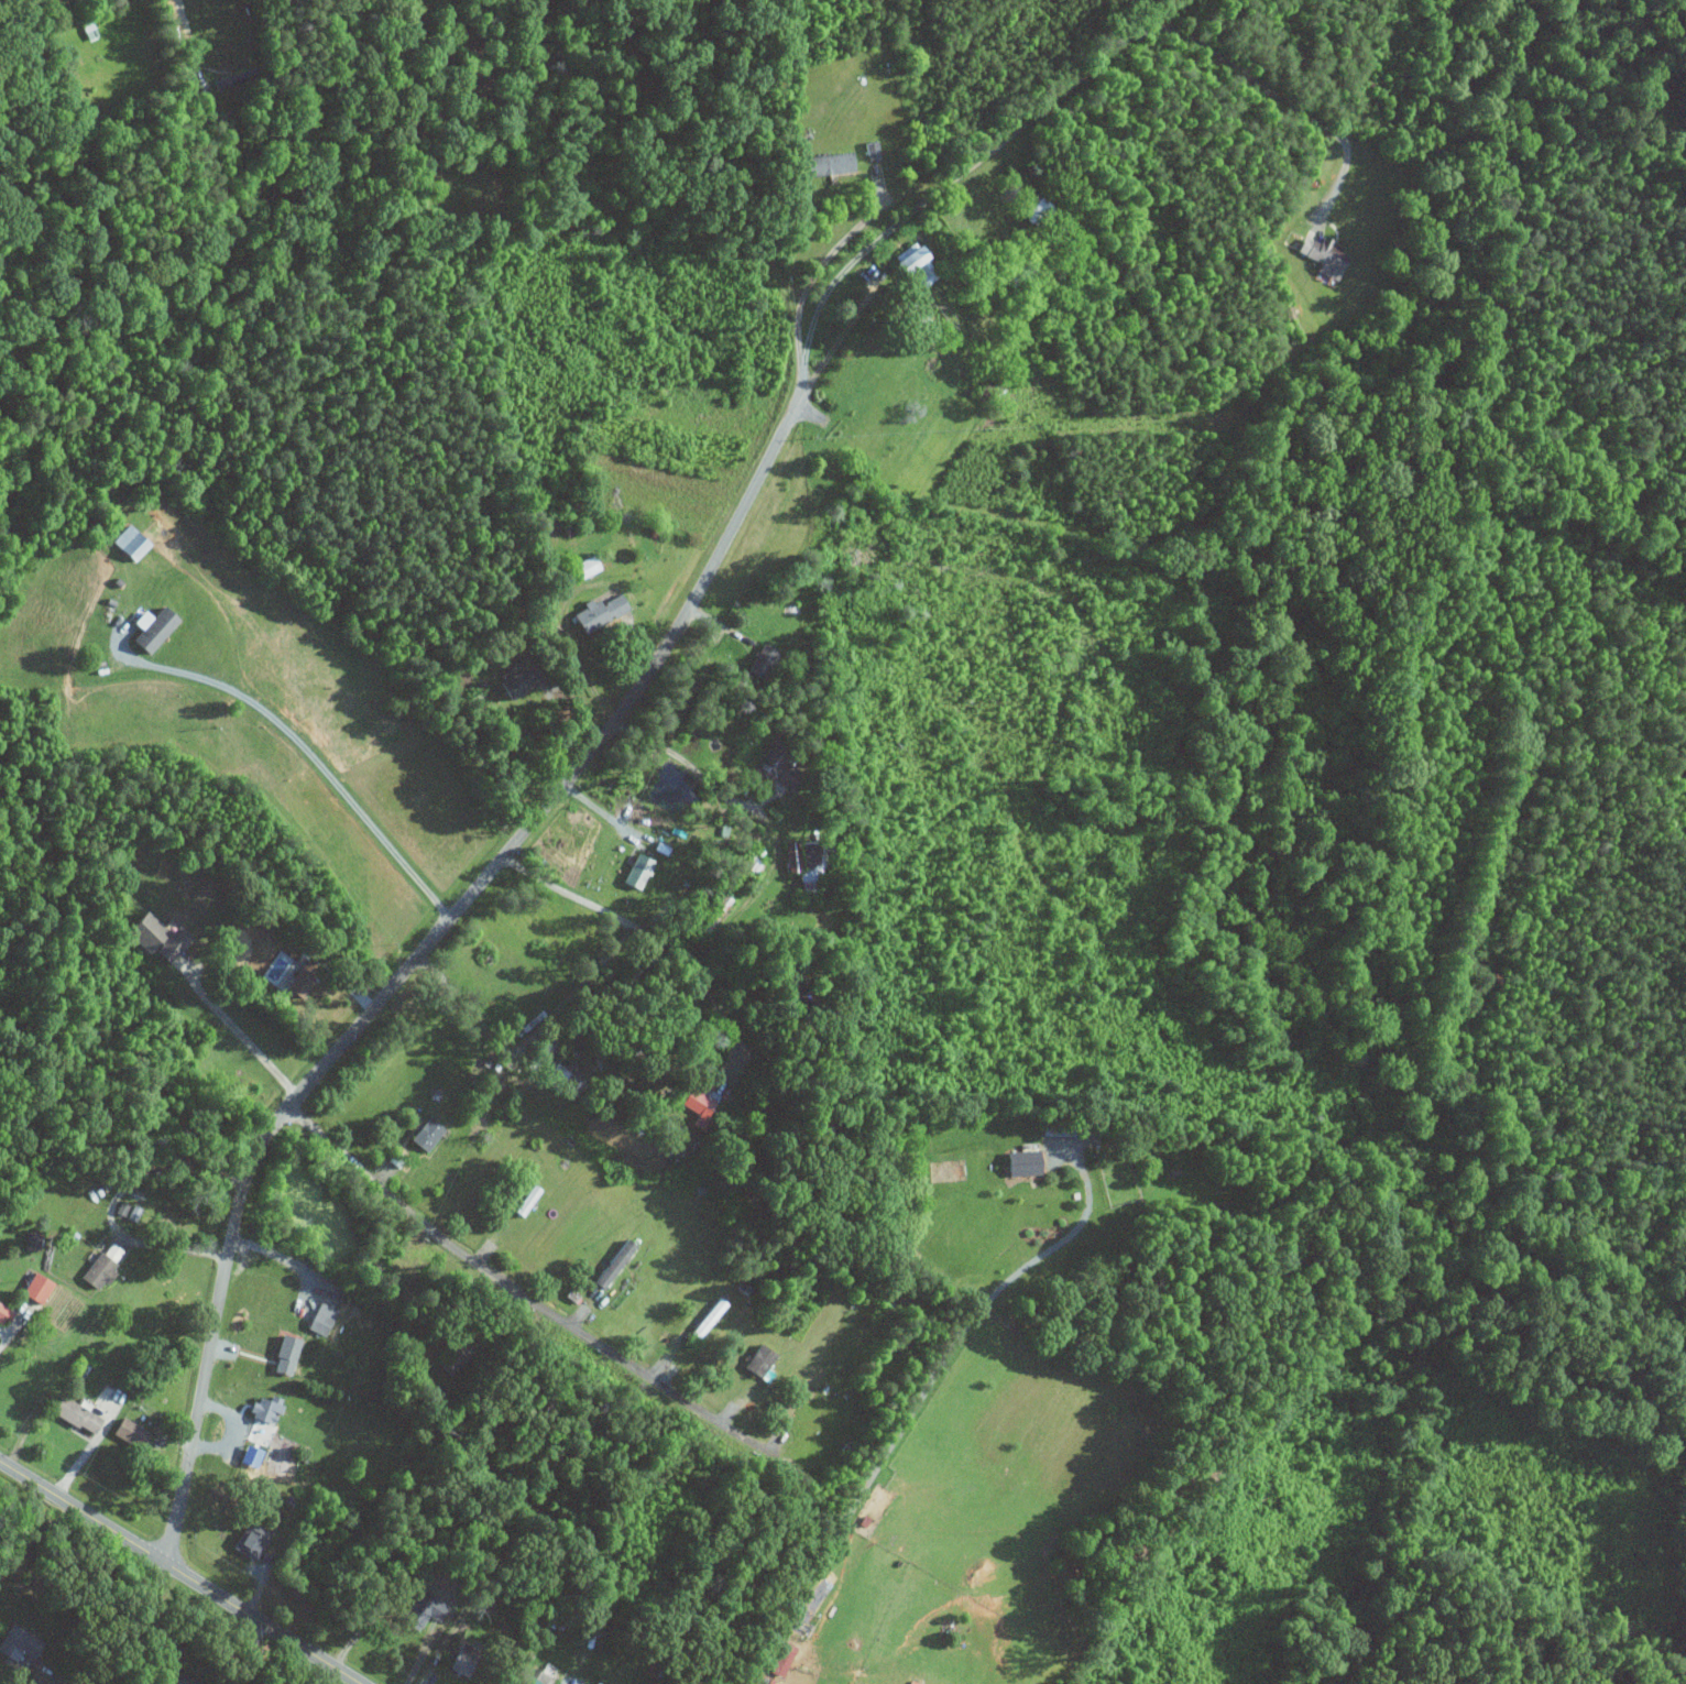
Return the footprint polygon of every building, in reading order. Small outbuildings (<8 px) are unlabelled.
[(801,157),(802,177),(853,174),(852,154),(801,157)] [(1316,264),(1312,272),(1332,282),(1346,253),(1318,239),(1315,245),(1300,237),(1293,252),(1316,264)] [(140,562),(155,543),(128,523),(114,543),(140,562)] [(612,619),(631,609),(623,593),(599,606),(597,602),(578,612),(591,637),(615,624),(612,619)] [(138,623),(146,630),(136,641),(152,656),(184,620),(168,606),(157,618),(149,611),(138,623)] [(501,683),(511,702),(537,688),(527,669),(501,683)] [(626,883),(644,891),(658,861),(640,853),(626,883)] [(181,926),(173,935),(149,912),(129,933),(150,954),(155,949),(172,965),(195,940),(181,926)] [(290,990),(307,998),(317,979),(300,970),(290,990)] [(447,1129),(431,1117),(413,1141),(429,1153),(447,1129)] [(1010,1153),(1012,1177),(1046,1175),(1045,1151),(1010,1153)] [(118,1214),(137,1222),(142,1209),(123,1202),(118,1214)] [(26,1236),(26,1248),(43,1249),(44,1237),(26,1236)] [(129,1254),(113,1241),(85,1277),(100,1290),(129,1254)] [(46,1305),(56,1282),(36,1273),(25,1295),(46,1305)] [(696,1334),(704,1340),(729,1303),(721,1297),(696,1334)] [(0,1303),(0,1323),(10,1328),(18,1312),(0,1303)] [(328,1338),(339,1312),(320,1303),(308,1329),(328,1338)] [(277,1372),(296,1377),(305,1340),(287,1335),(277,1372)] [(749,1369),(768,1377),(779,1352),(760,1344),(749,1369)] [(107,1419),(65,1397),(56,1414),(98,1436),(107,1419)] [(254,1418),(278,1427),(285,1406),(261,1398),(254,1418)] [(154,1434),(126,1418),(116,1436),(144,1451),(154,1434)] [(270,1540),(248,1529),(236,1552),(258,1562),(270,1540)] [(444,1622),(450,1606),(431,1599),(425,1615),(444,1622)] [(38,1660),(47,1643),(14,1626),(6,1643),(38,1660)] [(453,1669),(470,1679),(477,1666),(461,1656),(453,1669)]
